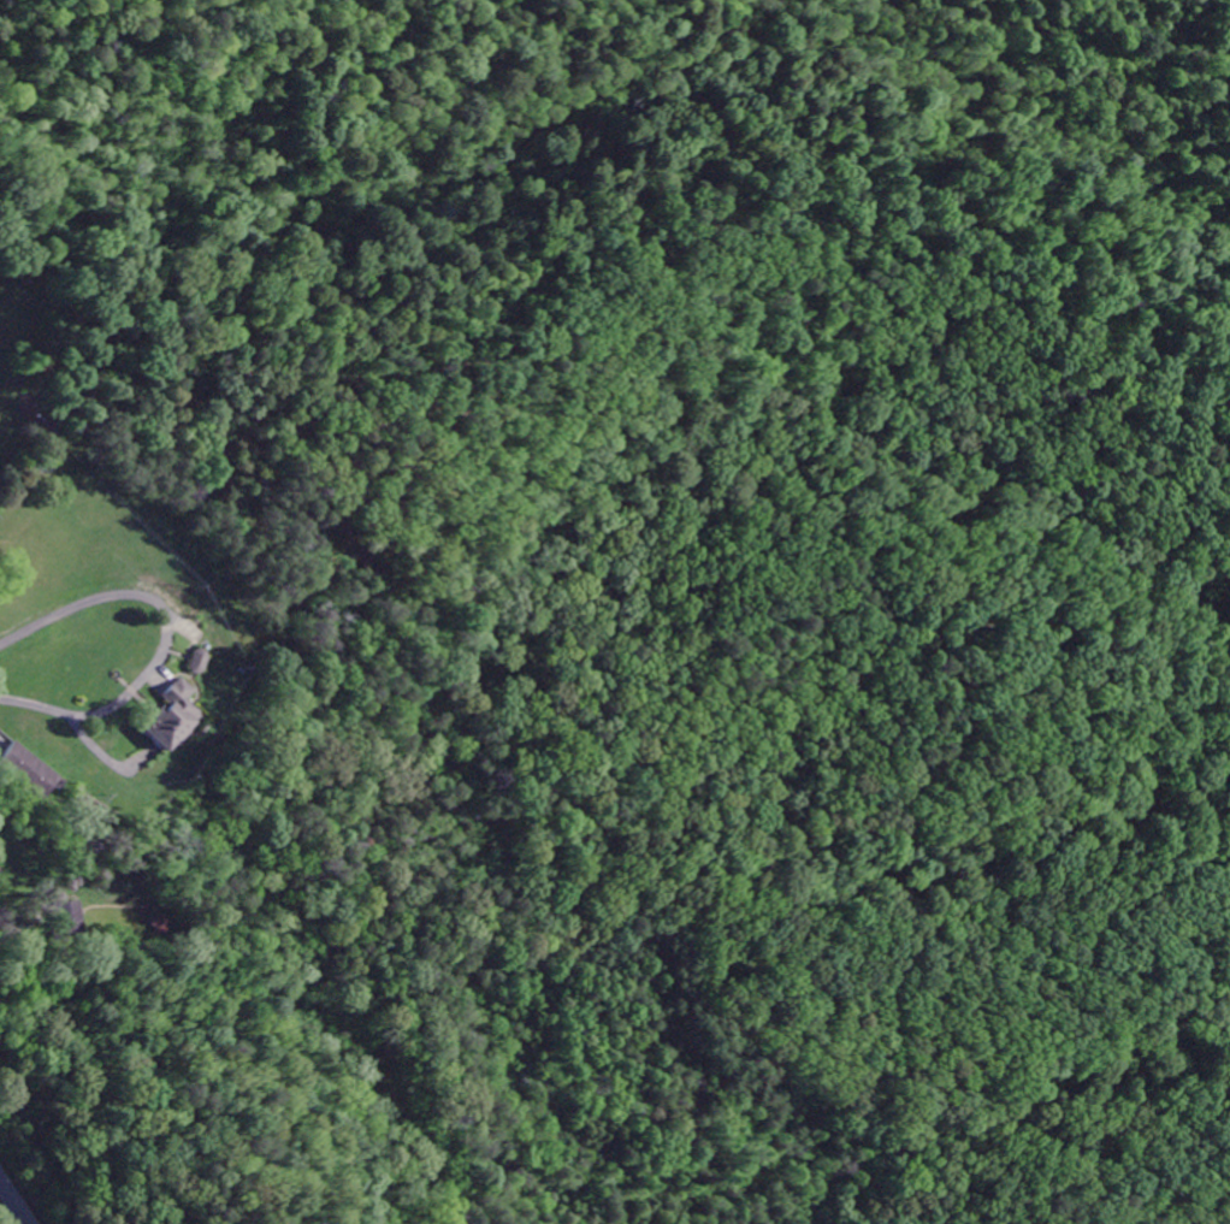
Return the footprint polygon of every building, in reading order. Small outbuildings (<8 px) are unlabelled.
[(194,678),(210,660),(199,650),(183,668),(194,678)] [(164,756),(199,718),(183,704),(193,693),(177,679),(157,702),(163,707),(139,733),(164,756)] [(0,761),(0,767),(42,801),(52,790),(57,794),(65,785),(14,744),(0,761)]
